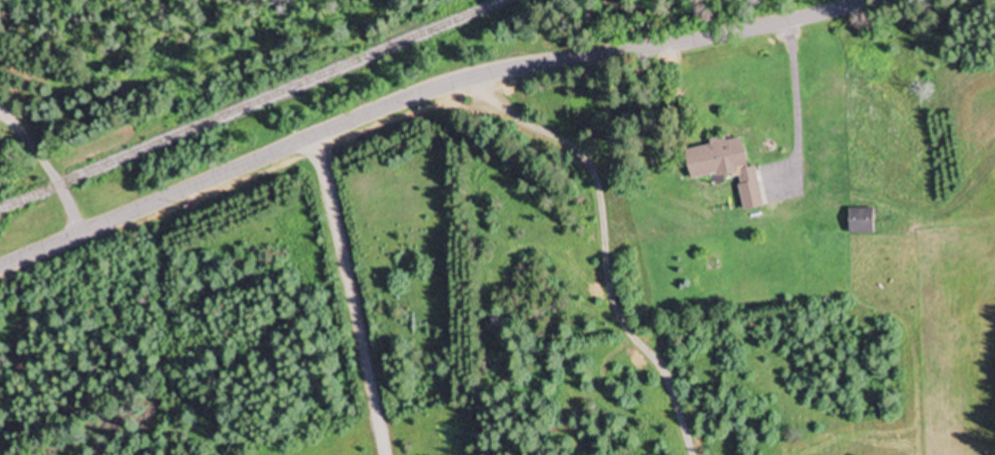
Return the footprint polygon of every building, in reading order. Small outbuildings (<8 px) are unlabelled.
[(763,208),(756,168),(748,169),(742,138),(684,149),(690,181),(736,173),(743,211),(763,208)] [(874,209),(849,209),(849,234),(874,234),(874,209)]
